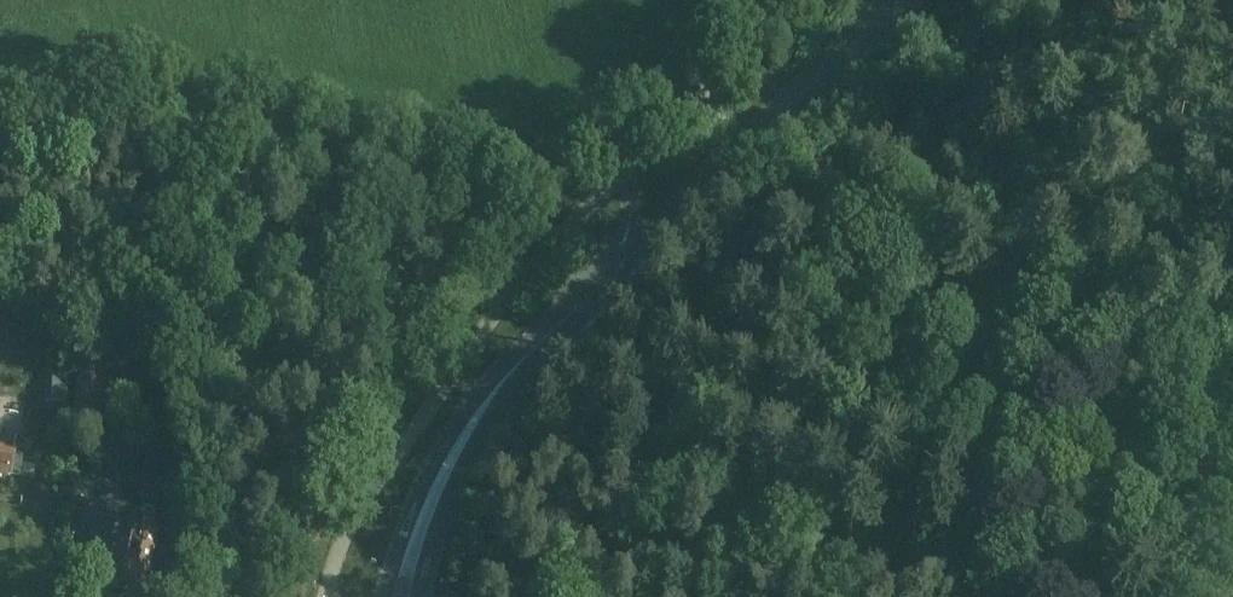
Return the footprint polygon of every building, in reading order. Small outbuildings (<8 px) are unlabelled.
[(86,422),(96,422),(95,348),(85,348),(86,422)] [(68,405),(67,355),(48,355),(46,405),(68,405)] [(17,474),(17,471),(27,473),(30,456),(20,455),(24,432),(9,429),(8,434),(0,433),(0,471),(17,474)] [(162,492),(141,486),(138,498),(159,503),(162,492)] [(104,511),(99,535),(118,539),(114,558),(119,559),(114,583),(133,587),(132,591),(146,594),(147,590),(150,591),(156,564),(154,563),(156,551),(162,515),(129,508),(128,516),(104,511)]
